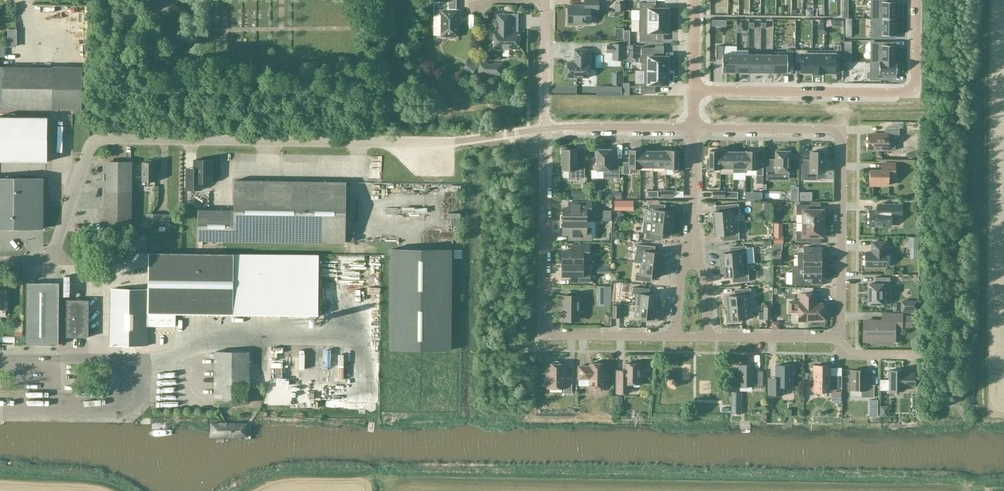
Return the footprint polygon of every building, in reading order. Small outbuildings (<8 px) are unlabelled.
[(568,6),(567,25),(576,25),(576,24),(589,24),(590,11),(598,11),(598,0),(584,0),(584,6),(568,6)] [(895,5),(888,5),(888,0),(874,0),(874,10),(871,10),(871,19),(895,19),(895,5)] [(433,2),(433,16),(441,16),(441,36),(448,37),(449,39),(454,39),(455,37),(457,37),(458,11),(448,11),(448,2),(433,2)] [(655,3),(639,3),(639,21),(668,21),(668,17),(668,9),(655,9),(655,3)] [(494,32),(494,49),(502,49),(504,50),(508,50),(509,49),(517,49),(517,43),(519,42),(519,35),(518,33),(518,28),(509,28),(509,15),(497,15),(497,32),(494,32)] [(895,33),(895,19),(871,19),(871,28),(874,28),(874,38),(887,39),(888,33),(895,33)] [(668,21),(639,21),(639,42),(655,42),(655,33),(668,33),(668,25),(668,21)] [(894,63),(894,49),(887,48),(887,43),(874,43),(873,53),(871,53),(870,63),(894,63)] [(613,46),(607,46),(607,53),(613,53),(612,60),(622,60),(623,44),(613,44),(613,46)] [(823,50),(823,73),(824,73),(834,73),(835,57),(840,57),(840,45),(834,45),(834,50),(823,50)] [(736,72),(736,54),(722,54),(722,46),(716,46),(716,59),(722,59),(721,72),(736,72)] [(641,71),(643,71),(668,71),(668,66),(667,66),(667,57),(655,57),(655,48),(641,48),(641,71)] [(586,50),(574,50),(574,63),(567,62),(567,77),(588,78),(588,63),(586,63),(586,50)] [(795,50),(795,62),(800,62),(800,73),(811,73),(812,73),(812,50),(795,50)] [(811,73),(823,73),(824,73),(823,73),(823,50),(812,50),(812,73),(811,73)] [(793,64),(793,51),(787,51),(787,52),(772,52),(772,73),(787,73),(787,64),(793,64)] [(772,73),(772,52),(772,55),(760,55),(760,73),(772,73)] [(748,73),(748,54),(736,54),(736,72),(748,73)] [(760,73),(760,55),(748,54),(748,73),(760,73)] [(896,76),(896,63),(894,63),(870,63),(870,80),(873,80),(890,81),(890,75),(896,76)] [(499,75),(500,66),(480,65),(480,74),(499,75)] [(0,109),(2,109),(82,110),(82,67),(2,67),(0,67),(0,109)] [(643,71),(643,84),(641,84),(641,94),(654,94),(655,85),(667,85),(667,75),(668,75),(668,71),(643,71)] [(47,117),(0,117),(0,148),(6,148),(6,162),(47,162),(47,117)] [(898,129),(886,128),(884,128),(884,135),(868,135),(867,150),(887,150),(887,141),(895,141),(895,136),(898,136),(898,129)] [(560,147),(560,157),(562,157),(562,170),(569,170),(569,178),(584,178),(584,163),(578,163),(576,160),(576,150),(570,149),(570,147),(560,147)] [(595,148),(595,157),(597,157),(596,170),(603,170),(603,178),(619,178),(619,163),(613,163),(610,160),(610,150),(604,150),(604,148),(595,148)] [(640,168),(640,150),(629,150),(629,162),(623,162),(623,174),(629,174),(629,168),(640,168)] [(653,167),(653,151),(646,151),(646,150),(640,150),(640,168),(640,167),(653,167)] [(666,169),(666,150),(659,150),(659,151),(653,151),(653,167),(665,168),(665,169),(666,169)] [(666,150),(666,169),(673,169),(673,171),(679,171),(679,158),(677,158),(677,151),(666,150)] [(776,151),(775,162),(773,164),(767,164),(767,180),(782,180),(782,172),(789,172),(789,159),(791,159),(791,150),(782,150),(781,151),(776,151)] [(810,152),(810,162),(807,165),(801,165),(801,180),(817,180),(817,172),(823,173),(823,159),(825,159),(825,150),(816,150),(816,152),(810,152)] [(720,169),(720,151),(709,151),(709,158),(707,158),(707,171),(712,171),(712,169),(720,169)] [(733,168),(733,152),(726,152),(726,151),(720,151),(720,169),(720,168),(733,168)] [(733,168),(733,173),(746,173),(746,169),(746,151),(739,151),(739,152),(733,152),(733,168)] [(756,176),(763,176),(763,164),(757,164),(757,151),(746,151),(746,169),(756,169),(756,176)] [(142,162),(142,182),(155,182),(155,162),(152,162),(151,160),(146,160),(145,162),(142,162)] [(212,183),(212,160),(194,160),(194,169),(186,169),(186,190),(201,190),(201,183),(212,183)] [(131,226),(132,162),(109,162),(104,167),(103,226),(131,226)] [(869,170),(869,185),(888,186),(888,176),(894,176),(894,164),(882,163),(882,170),(869,170)] [(43,229),(43,178),(0,178),(0,229),(43,229)] [(197,241),(344,243),(345,182),(234,181),(234,211),(198,210),(197,241)] [(591,212),(591,202),(568,202),(568,209),(562,209),(562,221),(586,221),(592,221),(592,212),(591,212)] [(609,213),(608,203),(593,204),(593,214),(609,213)] [(648,210),(644,209),(643,221),(651,222),(673,224),(674,217),(672,217),(672,212),(660,210),(660,204),(649,203),(648,210)] [(711,224),(733,222),(733,215),(739,215),(738,204),(724,205),(725,211),(712,212),(713,217),(710,217),(711,224)] [(885,211),(869,211),(869,226),(890,226),(890,217),(901,217),(901,205),(885,204),(885,211)] [(802,223),(823,223),(823,210),(811,210),(811,205),(796,205),(796,215),(802,215),(802,223)] [(171,214),(160,214),(146,214),(146,226),(159,227),(170,227),(171,214)] [(586,229),(586,221),(562,221),(562,233),(568,233),(568,240),(591,240),(591,229),(586,229)] [(673,231),(673,224),(651,222),(643,221),(642,232),(646,232),(645,239),(657,240),(657,234),(670,236),(670,231),(673,231)] [(733,222),(711,224),(712,231),(714,231),(714,236),(727,235),(727,241),(739,240),(739,233),(734,234),(733,222)] [(823,237),(823,223),(802,223),(802,232),(796,232),(796,242),(811,242),(811,237),(823,237)] [(35,236),(19,236),(20,245),(35,245),(35,236)] [(429,244),(423,243),(423,238),(419,237),(419,246),(429,246),(429,244)] [(885,242),(872,242),(871,253),(864,253),(864,267),(885,267),(885,253),(884,253),(885,242)] [(561,264),(582,264),(582,257),(589,257),(589,246),(571,245),(570,252),(561,251),(561,264)] [(641,263),(663,265),(664,259),(661,258),(662,253),(650,252),(650,246),(636,245),(635,255),(641,256),(641,263)] [(720,266),(747,264),(746,246),(734,247),(734,253),(722,254),(722,259),(720,259),(720,266)] [(797,266),(803,266),(820,266),(820,255),(822,255),(822,248),(803,248),(803,254),(797,254),(797,266)] [(450,351),(451,250),(390,250),(389,350),(450,351)] [(318,255),(233,254),(149,253),(148,327),(176,327),(176,314),(317,315),(318,255)] [(334,258),(334,274),(353,275),(353,263),(363,264),(363,259),(334,258)] [(662,272),(663,265),(641,263),(639,274),(635,274),(635,281),(646,282),(647,276),(659,277),(660,272),(662,272)] [(582,271),(582,264),(561,264),(561,276),(570,276),(570,283),(589,283),(589,271),(582,271)] [(747,264),(720,266),(721,273),(723,273),(724,278),(736,277),(737,283),(749,282),(747,264)] [(793,266),(792,285),(809,285),(822,285),(822,278),(820,278),(820,266),(803,266),(797,266),(793,266)] [(365,284),(366,271),(355,270),(354,284),(365,284)] [(874,284),(868,284),(868,304),(882,304),(882,290),(889,290),(889,278),(874,277),(874,284)] [(27,345),(59,346),(59,284),(27,284),(27,345)] [(597,286),(597,305),(611,305),(611,286),(597,286)] [(635,306),(655,308),(656,305),(658,305),(659,297),(656,297),(656,296),(644,294),(645,289),(633,287),(632,294),(636,294),(635,306)] [(727,308),(748,307),(747,295),(751,295),(750,288),(738,289),(739,295),(726,296),(726,297),(724,297),(725,306),(727,306),(727,308)] [(148,347),(148,289),(111,289),(110,346),(148,347)] [(361,294),(354,296),(356,302),(363,300),(361,294)] [(822,304),(815,304),(815,294),(799,294),(799,302),(789,302),(789,312),(798,312),(798,321),(808,321),(808,320),(822,320),(822,312),(823,312),(823,306),(822,306),(822,304)] [(562,317),(579,318),(579,296),(562,296),(562,303),(559,303),(559,310),(562,310),(562,317)] [(88,338),(89,301),(67,300),(67,338),(88,338)] [(916,302),(901,302),(901,310),(916,310),(916,302)] [(655,314),(655,308),(635,306),(634,318),(647,319),(647,321),(656,322),(657,314),(655,314)] [(748,307),(727,308),(728,314),(726,315),(726,323),(735,322),(735,320),(749,319),(748,307)] [(894,341),(894,330),(902,330),(902,328),(911,328),(912,316),(902,316),(902,313),(881,313),(881,322),(864,322),(864,340),(894,341)] [(249,353),(247,353),(215,352),(214,401),(219,401),(219,407),(232,407),(232,401),(248,401),(249,353)] [(544,381),(544,385),(546,387),(547,387),(547,389),(563,389),(563,394),(571,394),(571,379),(564,379),(564,364),(559,364),(559,363),(558,361),(554,361),(552,363),(552,364),(547,364),(547,380),(546,380),(544,381)] [(603,388),(603,364),(590,364),(590,367),(578,367),(578,379),(589,379),(589,388),(603,388)] [(633,384),(639,384),(639,364),(624,364),(624,374),(616,374),(616,393),(628,393),(628,387),(632,387),(633,386),(633,384)] [(753,365),(738,365),(738,386),(752,386),(752,388),(762,388),(762,371),(753,371),(753,365)] [(768,382),(768,395),(782,395),(782,387),(792,387),(792,376),(794,375),(794,369),(792,368),(792,366),(775,365),(775,382),(768,382)] [(813,366),(813,392),(829,392),(829,388),(838,388),(838,376),(829,376),(829,366),(813,366)] [(867,370),(851,370),(851,390),(861,390),(861,397),(873,398),(874,385),(866,385),(867,370)] [(879,380),(879,390),(888,391),(903,391),(903,386),(914,386),(914,374),(903,373),(904,371),(888,371),(888,380),(879,380)]
